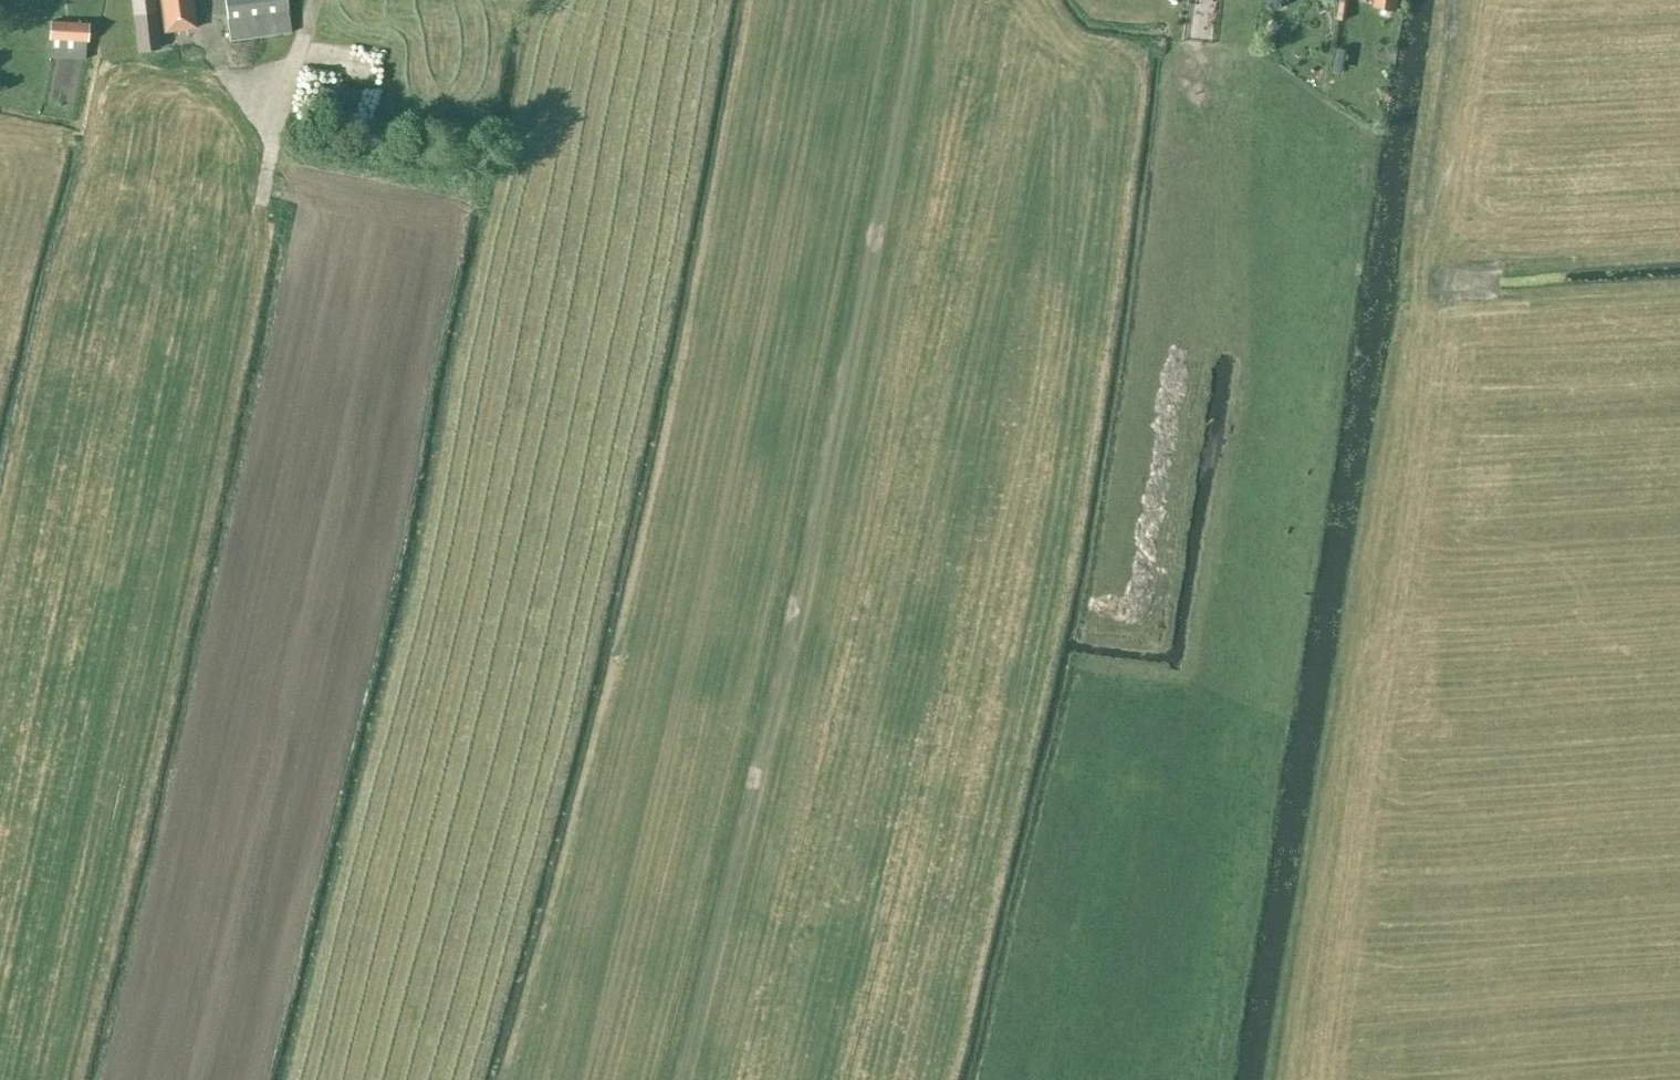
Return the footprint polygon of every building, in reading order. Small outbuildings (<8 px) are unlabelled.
[(156,0),(133,0),(138,51),(162,48),(156,0)] [(164,30),(196,26),(193,0),(160,0),(164,30)] [(288,0),(226,0),(232,40),(292,32),(288,0)] [(1268,5),(1276,10),(1285,6),(1288,0),(1267,0),(1268,5)] [(1375,5),(1397,9),(1398,0),(1376,0),(1375,5)] [(1338,19),(1345,20),(1347,6),(1340,5),(1338,19)] [(90,23),(51,21),(50,57),(85,59),(86,41),(89,41),(90,23)]
